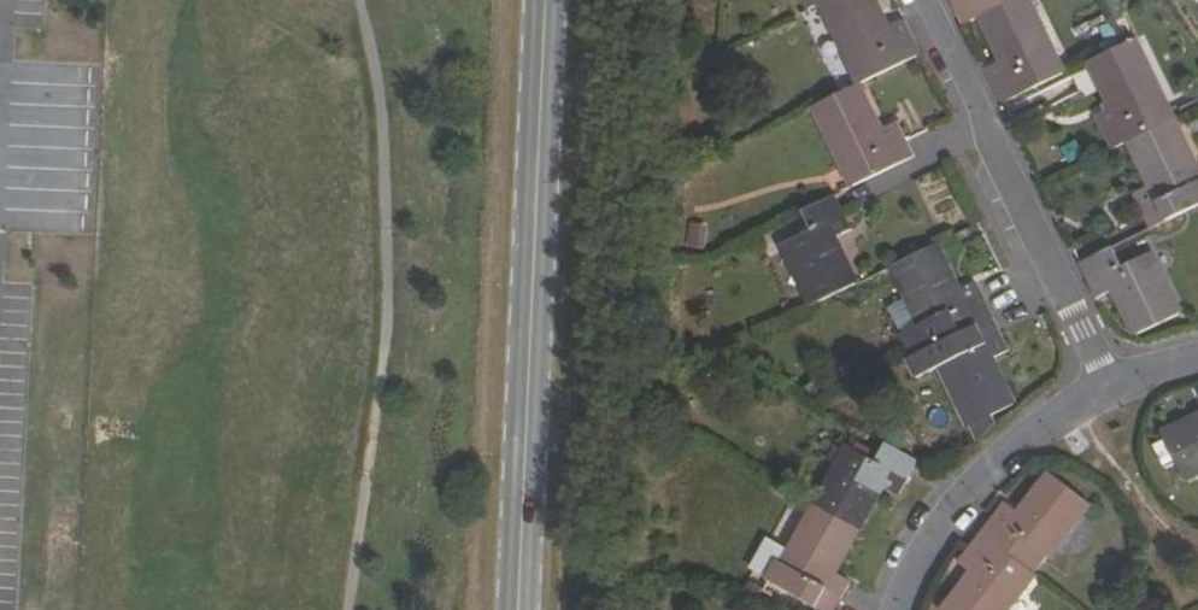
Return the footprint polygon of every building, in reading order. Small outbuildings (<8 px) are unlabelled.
[(855,73),(883,59),(886,66),(919,50),(901,15),(883,23),(872,0),(818,0),(855,73)] [(963,22),(980,13),(1006,0),(953,0),(963,22)] [(980,13),(1003,57),(985,66),(1003,101),(1048,79),(1063,72),(1028,0),(1006,0),(980,13)] [(1129,39),(1092,57),(1114,103),(1096,112),(1114,147),(1132,138),(1146,131),(1138,112),(1165,99),(1135,36),(1129,39)] [(848,185),(909,155),(891,119),(874,128),(852,83),(808,105),(848,185)] [(1132,138),(1154,184),(1136,193),(1153,228),(1197,206),(1197,164),(1175,117),(1146,131),(1132,138)] [(807,230),(778,244),(808,304),(851,284),(829,237),(846,227),(829,194),(797,210),(807,230)] [(971,282),(954,290),(931,244),(888,266),(918,326),(897,336),(906,355),(955,332),(988,315),(971,282)] [(1114,247),(1082,263),(1099,296),(1116,287),(1139,334),(1182,313),(1151,253),(1124,266),(1114,247)] [(988,315),(955,332),(964,351),(937,364),(972,437),(993,423),(988,415),(1010,403),(987,358),(1005,350),(988,315)] [(1159,434),(1178,478),(1197,469),(1197,416),(1159,434)] [(869,460),(841,443),(809,503),(850,527),(874,482),(892,493),(912,458),(880,440),(869,460)] [(1022,539),(1047,558),(1089,505),(1051,476),(1019,516),(1004,504),(981,533),(1009,556),(1022,539)] [(766,580),(817,609),(826,609),(844,579),(827,570),(850,527),(809,503),(766,580)] [(1021,591),(996,572),(1009,556),(981,533),(958,563),(973,575),(947,609),(1007,609),(1021,591)] [(767,573),(782,545),(767,537),(752,566),(767,573)]
